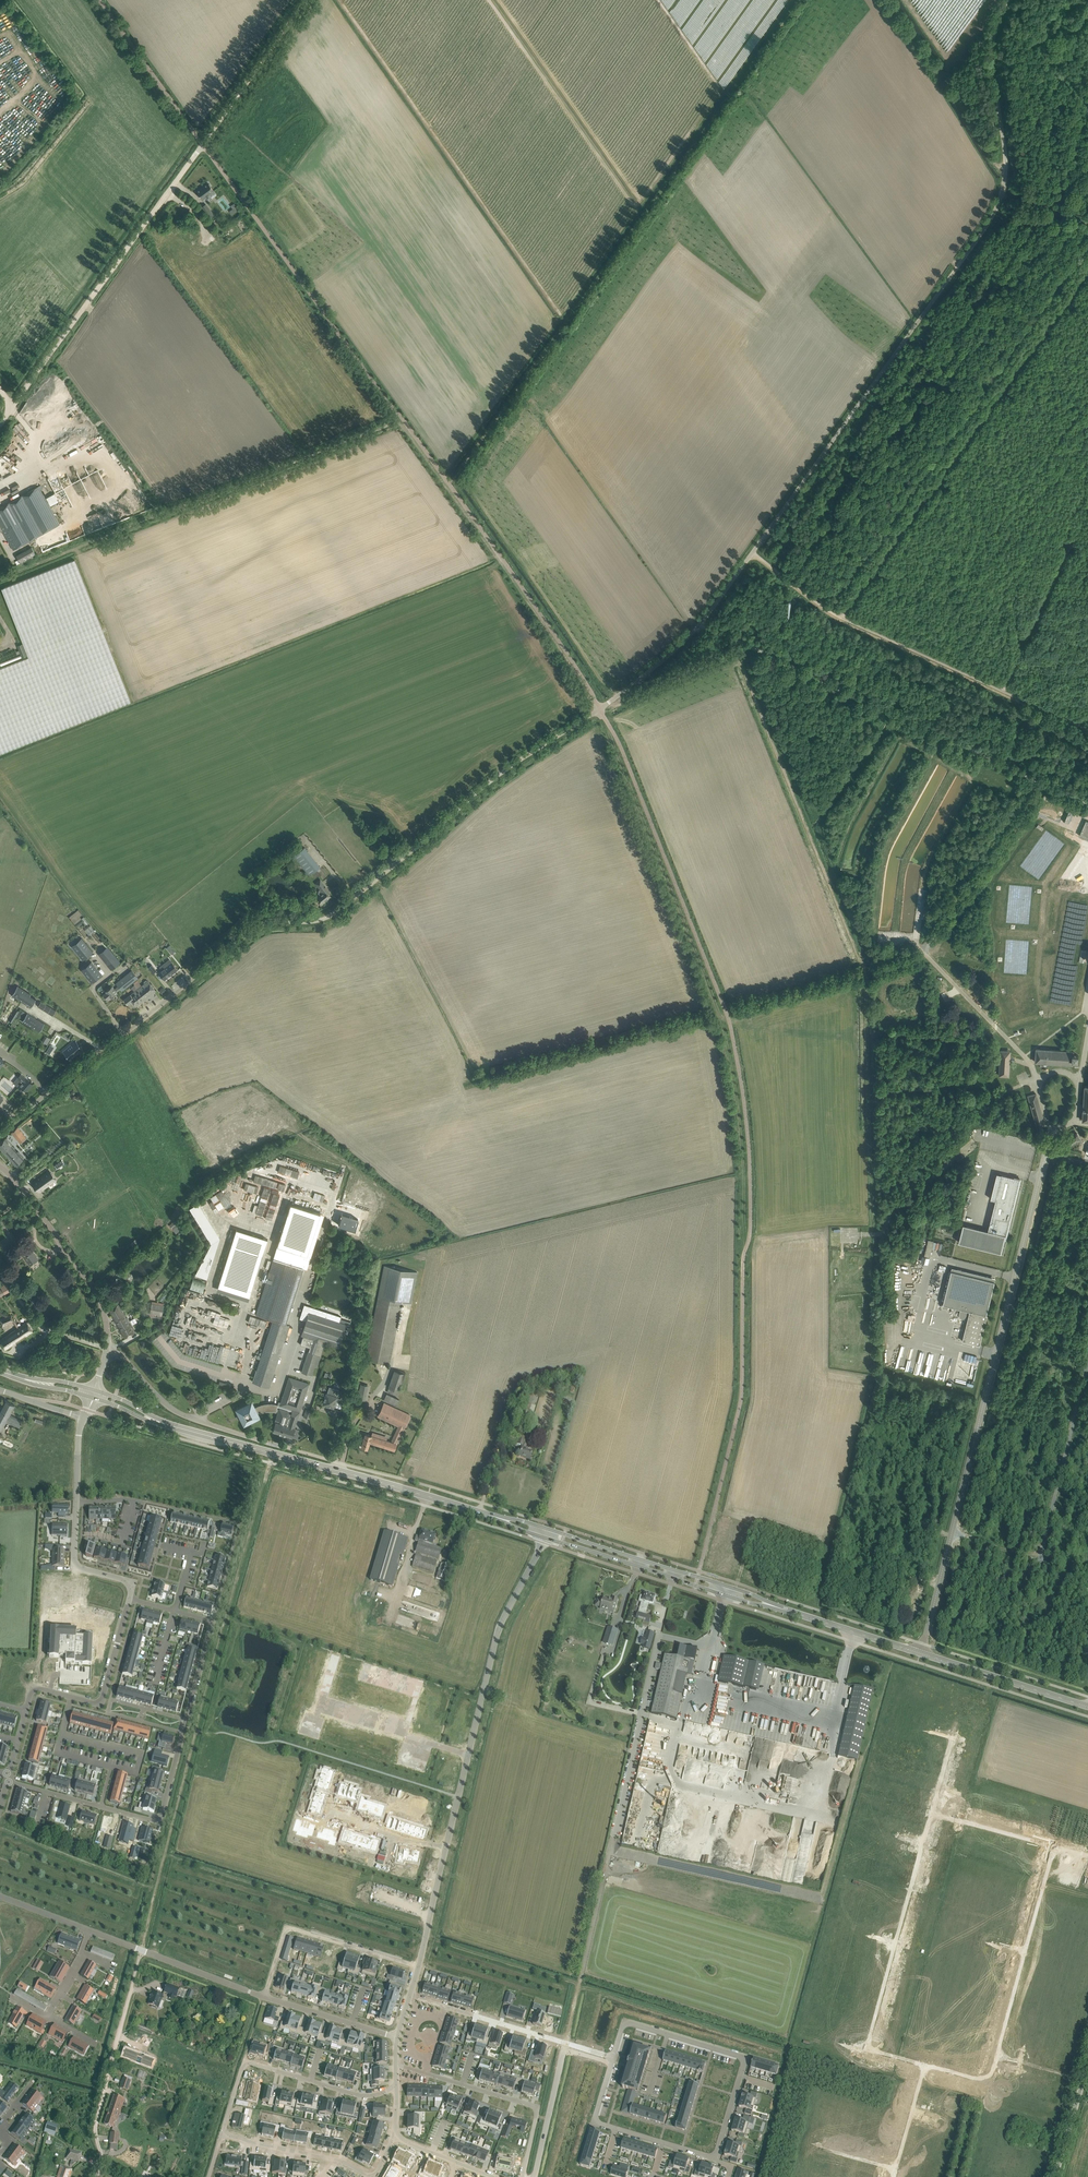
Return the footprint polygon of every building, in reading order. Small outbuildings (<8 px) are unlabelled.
[(217,195),(214,191),(208,183),(196,191),(202,200),(209,195),(212,198),(217,195)] [(231,205),(233,208),(230,210),(232,214),(240,210),(235,203),(231,205)] [(209,208),(205,212),(210,218),(214,215),(209,208)] [(18,467),(20,464),(13,459),(11,462),(18,467)] [(41,490),(43,489),(41,485),(39,486),(0,507),(0,526),(13,550),(60,524),(41,490)] [(14,492),(17,497),(22,494),(19,489),(14,492)] [(16,560),(17,563),(20,561),(21,564),(36,555),(32,547),(16,556),(18,558),(16,560)] [(77,565),(75,560),(2,589),(29,657),(0,669),(0,668),(0,754),(131,702),(77,565)] [(27,656),(22,644),(18,645),(23,657),(27,656)] [(616,702),(619,708),(631,703),(629,700),(622,703),(621,700),(616,702)] [(1063,820),(1069,823),(1076,808),(1069,805),(1063,820)] [(1080,835),(1087,839),(1087,821),(1086,820),(1080,835)] [(1036,827),(1005,870),(1015,877),(1042,880),(1067,845),(1044,828),(1042,831),(1036,827)] [(294,855),(310,875),(320,867),(304,847),(294,855)] [(330,892),(322,882),(320,879),(315,883),(320,889),(319,890),(318,893),(320,895),(317,897),(322,904),(331,897),(329,895),(328,894),(330,892)] [(998,883),(994,927),(1037,930),(1041,887),(998,883)] [(1057,952),(1080,956),(1082,949),(1086,950),(1087,941),(1087,904),(1067,900),(1057,952)] [(86,929),(89,934),(95,930),(92,925),(86,929)] [(93,952),(82,938),(72,946),(72,947),(75,945),(78,948),(76,950),(83,959),(83,960),(91,953),(89,951),(91,950),(93,952)] [(1001,938),(998,973),(1033,976),(1036,941),(1001,938)] [(171,944),(167,948),(173,954),(177,950),(171,944)] [(108,947),(99,954),(111,969),(120,962),(108,947)] [(1057,952),(1047,1003),(1075,1009),(1084,963),(1079,962),(1080,956),(1057,952)] [(170,976),(178,970),(172,961),(167,965),(165,962),(162,964),(164,967),(158,972),(164,980),(170,976)] [(90,977),(93,981),(98,977),(102,974),(98,969),(97,969),(96,967),(92,962),(88,965),(89,965),(84,969),(86,973),(88,972),(91,976),(90,977)] [(157,970),(152,964),(148,967),(153,973),(157,970)] [(122,990),(127,987),(138,978),(132,970),(116,983),(119,986),(115,989),(112,986),(106,991),(106,992),(103,994),(107,999),(110,997),(111,998),(118,993),(117,992),(121,988),(122,990)] [(148,981),(147,980),(146,980),(144,981),(144,983),(145,983),(138,989),(146,999),(149,996),(151,994),(152,994),(156,991),(148,981)] [(37,997),(31,994),(18,986),(14,992),(12,995),(17,998),(31,1007),(36,999),(37,997)] [(135,1007),(146,999),(138,989),(124,1000),(127,1004),(131,1001),(135,1007)] [(39,1005),(53,1016),(57,1011),(43,1000),(39,1005)] [(37,1019),(36,1018),(27,1013),(22,1021),(23,1022),(23,1021),(35,1029),(37,1026),(41,1029),(39,1032),(45,1024),(37,1019)] [(70,1060),(83,1049),(76,1040),(75,1040),(75,1041),(71,1044),(70,1044),(71,1045),(67,1048),(70,1051),(66,1054),(65,1054),(70,1060)] [(1075,1067),(1078,1067),(1078,1055),(1073,1055),(1073,1051),(1049,1050),(1049,1048),(1041,1047),(1041,1049),(1036,1049),(1036,1062),(1075,1065),(1075,1067)] [(1010,1051),(1008,1051),(1001,1050),(999,1075),(1009,1076),(1010,1051)] [(32,1084),(28,1080),(27,1079),(21,1074),(13,1083),(22,1090),(24,1089),(26,1091),(32,1084)] [(1039,1133),(1043,1132),(1041,1126),(1045,1125),(1036,1094),(1028,1096),(1039,1133)] [(18,1127),(11,1132),(15,1137),(18,1140),(24,1134),(21,1131),(18,1127)] [(1080,1144),(1082,1142),(1077,1133),(1067,1138),(1071,1145),(1078,1141),(1080,1144)] [(24,1158),(6,1138),(0,1143),(0,1148),(16,1166),(24,1158)] [(50,1171),(35,1182),(41,1190),(55,1179),(50,1171)] [(265,1185),(259,1205),(258,1205),(257,1211),(264,1213),(264,1212),(274,1215),(281,1191),(326,1203),(328,1196),(267,1179),(265,1185)] [(1002,1253),(1016,1194),(993,1188),(991,1199),(996,1200),(988,1231),(963,1224),(959,1242),(1002,1253)] [(225,1200),(212,1212),(217,1217),(230,1205),(225,1200)] [(307,1255),(320,1213),(290,1203),(277,1245),(307,1255)] [(174,1220),(169,1225),(172,1229),(177,1225),(174,1220)] [(215,1232),(210,1224),(205,1228),(210,1236),(215,1232)] [(221,1291),(251,1300),(258,1274),(259,1274),(269,1237),(238,1229),(221,1291)] [(4,1250),(12,1245),(7,1237),(0,1242),(0,1245),(4,1250)] [(927,1240),(923,1256),(930,1258),(933,1247),(939,1248),(940,1243),(927,1240)] [(30,1266),(34,1263),(39,1259),(26,1242),(21,1245),(17,1248),(30,1266)] [(350,1257),(353,1255),(344,1251),(345,1255),(344,1256),(343,1258),(343,1260),(345,1262),(346,1262),(348,1262),(349,1261),(350,1260),(350,1258),(350,1257)] [(294,1297),(304,1268),(274,1258),(256,1314),(273,1320),(255,1376),(253,1381),(269,1387),(269,1386),(288,1325),(289,1326),(289,1325),(285,1324),(279,1322),(288,1295),(294,1297)] [(411,1303),(417,1272),(384,1265),(378,1297),(366,1359),(390,1363),(402,1301),(411,1303)] [(995,1281),(990,1280),(951,1270),(942,1307),(948,1309),(948,1305),(961,1308),(959,1315),(959,1317),(960,1318),(962,1319),(963,1319),(965,1318),(966,1317),(966,1315),(969,1316),(967,1321),(962,1341),(975,1344),(980,1345),(987,1315),(995,1281)] [(194,1278),(190,1289),(202,1293),(205,1282),(194,1278)] [(5,1293),(16,1288),(13,1282),(6,1285),(6,1284),(1,1286),(2,1287),(5,1293)] [(28,1286),(22,1291),(31,1302),(37,1297),(28,1286)] [(152,1302),(151,1313),(162,1315),(164,1304),(152,1302)] [(135,1332),(132,1327),(119,1304),(114,1307),(109,1309),(125,1338),(135,1332)] [(303,1336),(301,1344),(311,1348),(310,1352),(309,1351),(302,1372),(312,1375),(315,1366),(317,1367),(325,1343),(339,1347),(347,1324),(314,1313),(309,1312),(301,1335),(303,1336)] [(11,1315),(2,1319),(4,1326),(14,1321),(11,1315)] [(19,1327),(25,1336),(33,1331),(27,1322),(19,1327)] [(19,1340),(25,1336),(19,1327),(0,1340),(0,1341),(5,1349),(19,1340)] [(215,1336),(198,1331),(195,1338),(213,1344),(215,1336)] [(927,1353),(924,1376),(930,1377),(931,1366),(931,1365),(933,1354),(927,1353)] [(895,1368),(900,1369),(901,1361),(906,1361),(907,1359),(897,1358),(895,1368)] [(394,1370),(387,1392),(397,1396),(405,1374),(394,1370)] [(238,1407),(237,1411),(239,1414),(238,1416),(239,1418),(241,1418),(243,1422),(246,1423),(257,1417),(258,1417),(258,1416),(259,1416),(259,1415),(259,1414),(258,1414),(258,1413),(258,1412),(259,1412),(260,1412),(260,1413),(261,1413),(262,1412),(264,1412),(265,1411),(266,1411),(267,1411),(269,1411),(270,1411),(271,1411),(273,1411),(274,1411),(275,1411),(276,1412),(277,1412),(276,1411),(278,1412),(275,1422),(276,1422),(273,1431),(279,1433),(280,1434),(280,1435),(281,1436),(282,1436),(283,1436),(284,1436),(285,1435),(292,1437),(298,1438),(299,1429),(295,1428),(306,1393),(308,1386),(308,1385),(309,1384),(307,1383),(291,1378),(289,1377),(289,1379),(288,1379),(281,1403),(279,1403),(278,1405),(276,1404),(275,1404),(273,1404),(272,1403),(270,1403),(269,1403),(267,1403),(265,1404),(264,1404),(262,1404),(261,1405),(259,1405),(258,1406),(256,1406),(255,1407),(253,1403),(249,1402),(238,1407)] [(367,1401),(370,1385),(361,1384),(358,1399),(367,1401)] [(335,1402),(337,1397),(339,1390),(329,1387),(325,1397),(325,1399),(323,1404),(328,1405),(330,1406),(329,1406),(333,1407),(335,1402)] [(383,1400),(396,1406),(399,1399),(387,1393),(383,1400)] [(20,1426),(23,1421),(10,1414),(15,1405),(5,1399),(0,1408),(0,1433),(6,1421),(19,1428),(20,1426)] [(396,1444),(408,1419),(410,1414),(384,1402),(377,1416),(399,1426),(398,1429),(392,1442),(366,1434),(361,1447),(367,1449),(369,1442),(394,1450),(396,1444)] [(527,1421),(531,1405),(525,1404),(520,1419),(527,1421)] [(527,1444),(524,1443),(526,1438),(520,1435),(517,1443),(523,1445),(522,1448),(520,1456),(520,1455),(526,1457),(525,1458),(530,1459),(533,1451),(525,1449),(527,1444)] [(55,1504),(55,1513),(58,1513),(58,1516),(66,1517),(66,1513),(68,1514),(69,1504),(55,1504)] [(173,1512),(170,1522),(175,1523),(176,1524),(178,1513),(173,1512)] [(161,1525),(162,1519),(151,1516),(150,1522),(161,1525)] [(159,1531),(161,1525),(150,1522),(148,1528),(159,1531)] [(222,1523),(220,1533),(225,1534),(232,1535),(234,1526),(222,1523)] [(53,1530),(53,1533),(58,1533),(58,1536),(67,1536),(67,1524),(59,1524),(53,1524),(53,1530)] [(158,1536),(159,1531),(148,1528),(147,1533),(158,1536)] [(424,1543),(424,1540),(432,1543),(435,1534),(422,1530),(420,1536),(416,1535),(415,1540),(419,1542),(418,1543),(423,1544),(424,1543)] [(385,1532),(383,1537),(374,1534),(354,1600),(385,1609),(392,1586),(401,1554),(403,1555),(408,1538),(385,1531),(385,1532)] [(156,1541),(158,1536),(147,1533),(145,1538),(156,1541)] [(155,1547),(156,1541),(145,1538),(144,1544),(155,1547)] [(418,1543),(415,1552),(417,1552),(416,1555),(413,1567),(433,1573),(436,1561),(418,1555),(418,1553),(439,1559),(440,1553),(442,1548),(424,1543),(423,1544),(418,1543)] [(153,1552),(155,1547),(144,1544),(142,1549),(153,1552)] [(45,1545),(48,1545),(50,1550),(53,1551),(53,1557),(64,1558),(65,1549),(60,1549),(60,1545),(45,1545)] [(89,1545),(86,1556),(93,1558),(96,1546),(89,1545)] [(152,1557),(153,1552),(142,1549),(141,1554),(152,1557)] [(150,1563),(152,1557),(141,1554),(139,1560),(150,1563)] [(214,1560),(214,1561),(224,1564),(226,1558),(216,1556),(214,1560)] [(41,1567),(41,1570),(55,1571),(55,1567),(64,1567),(64,1558),(53,1557),(52,1564),(41,1567)] [(149,1568),(150,1563),(139,1560),(138,1566),(149,1568)] [(447,1582),(452,1568),(441,1563),(435,1577),(447,1582)] [(208,1582),(207,1587),(217,1590),(219,1584),(209,1581),(208,1582)] [(155,1582),(153,1589),(164,1592),(164,1591),(165,1585),(155,1582)] [(153,1589),(151,1597),(162,1599),(163,1593),(164,1592),(153,1589)] [(634,1618),(633,1622),(637,1624),(638,1620),(643,1621),(642,1625),(649,1627),(650,1623),(649,1623),(651,1617),(646,1615),(649,1604),(649,1603),(653,1604),(655,1596),(646,1593),(645,1597),(642,1596),(640,1601),(642,1602),(639,1611),(637,1617),(636,1619),(634,1618)] [(186,1597),(184,1607),(191,1609),(193,1599),(192,1599),(186,1597)] [(614,1613),(616,1604),(618,1599),(613,1597),(612,1601),(603,1598),(603,1601),(597,1599),(596,1605),(601,1607),(600,1608),(614,1613)] [(916,1604),(912,1603),(910,1612),(919,1614),(921,1605),(920,1605),(921,1598),(918,1598),(916,1604)] [(193,1599),(191,1609),(197,1611),(200,1601),(195,1599),(193,1599)] [(200,1601),(197,1611),(204,1612),(207,1602),(206,1602),(200,1601)] [(207,1602),(204,1612),(211,1614),(214,1604),(208,1603),(207,1602)] [(147,1621),(150,1611),(143,1610),(144,1610),(141,1619),(147,1621)] [(153,1622),(156,1613),(150,1611),(147,1621),(147,1623),(153,1625),(153,1622)] [(160,1624),(162,1615),(156,1613),(153,1622),(160,1624)] [(185,1634),(188,1621),(182,1620),(179,1632),(185,1634)] [(192,1633),(194,1623),(188,1621),(185,1634),(186,1631),(192,1633)] [(198,1634),(200,1625),(201,1625),(194,1623),(192,1633),(198,1634)] [(604,1643),(612,1645),(617,1630),(609,1628),(604,1643)] [(51,1629),(50,1658),(59,1658),(59,1657),(66,1658),(66,1663),(91,1665),(93,1631),(51,1629)] [(141,1642),(143,1636),(134,1634),(133,1634),(132,1640),(141,1642)] [(649,1649),(651,1642),(649,1641),(650,1638),(646,1637),(645,1639),(643,1638),(641,1643),(644,1644),(643,1647),(649,1649)] [(140,1648),(141,1642),(132,1640),(130,1646),(140,1648)] [(138,1654),(140,1648),(130,1646),(129,1651),(138,1654)] [(197,1652),(197,1651),(188,1648),(186,1654),(195,1657),(197,1652)] [(665,1654),(651,1713),(677,1719),(687,1674),(689,1667),(693,1668),(692,1671),(697,1650),(686,1648),(685,1652),(681,1651),(680,1653),(677,1652),(676,1657),(665,1654)] [(317,1649),(315,1656),(328,1660),(330,1653),(317,1649)] [(137,1660),(138,1654),(129,1651),(127,1657),(137,1660)] [(194,1663),(195,1657),(186,1654),(184,1660),(194,1663)] [(315,1656),(313,1662),(326,1667),(328,1660),(315,1656)] [(749,1662),(724,1656),(718,1682),(743,1687),(749,1662)] [(135,1665),(137,1660),(127,1657),(126,1663),(135,1665)] [(341,1657),(339,1663),(353,1667),(355,1661),(341,1657)] [(192,1668),(194,1663),(184,1660),(183,1666),(192,1668)] [(313,1662),(311,1669),(324,1673),(326,1667),(313,1662)] [(134,1671),(135,1665),(126,1663),(124,1668),(134,1671)] [(339,1663),(337,1670),(351,1674),(353,1667),(339,1663)] [(191,1674),(192,1668),(183,1666),(181,1672),(191,1674)] [(132,1677),(134,1671),(124,1668),(123,1674),(122,1674),(123,1675),(123,1674),(132,1677)] [(765,1740),(784,1744),(799,1673),(773,1668),(770,1681),(776,1682),(765,1740)] [(311,1669),(309,1675),(322,1679),(324,1673),(311,1669)] [(0,1677),(0,1690),(6,1691),(10,1676),(5,1675),(6,1674),(1,1672),(0,1677)] [(189,1680),(191,1674),(181,1672),(180,1677),(189,1680)] [(309,1675),(307,1681),(320,1685),(322,1679),(309,1675)] [(336,1675),(334,1682),(347,1686),(349,1680),(336,1675)] [(188,1685),(189,1680),(180,1677),(178,1683),(188,1685)] [(307,1681),(305,1688),(318,1692),(320,1685),(307,1681)] [(334,1682),(332,1688),(345,1692),(347,1686),(334,1682)] [(186,1691),(188,1685),(178,1683),(177,1689),(186,1692),(186,1691)] [(855,1686),(839,1757),(857,1761),(873,1690),(855,1686)] [(123,1698),(125,1689),(119,1687),(117,1696),(116,1697),(117,1697),(123,1698)] [(332,1688),(329,1695),(343,1699),(345,1692),(332,1688)] [(128,1700),(131,1690),(125,1689),(123,1698),(128,1700)] [(134,1701),(137,1692),(131,1690),(128,1700),(134,1701)] [(140,1703),(142,1693),(137,1692),(134,1701),(140,1703)] [(308,1692),(306,1697),(317,1701),(319,1696),(308,1692)] [(359,1692),(355,1703),(362,1705),(365,1694),(359,1692)] [(145,1704),(148,1695),(142,1693),(140,1703),(145,1704)] [(365,1694),(362,1705),(367,1706),(370,1695),(365,1694)] [(154,1696),(148,1695),(145,1704),(151,1706),(152,1706),(151,1706),(154,1696)] [(370,1695),(367,1706),(372,1708),(375,1697),(370,1695)] [(164,1709),(167,1697),(161,1696),(158,1707),(157,1707),(157,1708),(158,1708),(164,1709)] [(170,1711),(172,1701),(167,1700),(167,1697),(164,1709),(170,1711)] [(306,1697),(304,1702),(315,1706),(317,1701),(306,1697)] [(375,1697),(372,1708),(378,1710),(382,1699),(375,1697)] [(386,1698),(382,1709),(389,1712),(393,1701),(386,1698)] [(176,1712),(179,1703),(172,1701),(170,1711),(176,1712),(176,1713),(176,1712)] [(393,1701),(389,1712),(394,1713),(397,1702),(393,1701)] [(51,1705),(41,1702),(40,1709),(49,1711),(51,1705)] [(304,1702),(303,1707),(314,1711),(315,1706),(304,1702)] [(397,1702),(394,1713),(399,1715),(402,1704),(397,1702)] [(697,1712),(702,1713),(703,1709),(705,1710),(707,1710),(708,1705),(699,1703),(697,1712)] [(402,1704),(399,1715),(405,1717),(409,1706),(402,1704)] [(425,1706),(423,1714),(430,1715),(432,1707),(425,1706)] [(432,1707),(430,1715),(438,1717),(439,1709),(432,1707)] [(48,1717),(49,1711),(40,1709),(38,1715),(50,1718),(48,1717)] [(295,1709),(293,1718),(303,1721),(306,1712),(295,1709)] [(75,1725),(78,1714),(73,1712),(70,1723),(75,1725)] [(725,1712),(723,1722),(733,1723),(732,1729),(738,1730),(739,1726),(744,1726),(745,1713),(738,1712),(737,1720),(734,1719),(735,1714),(725,1712)] [(80,1726),(83,1715),(78,1714),(75,1725),(80,1726)] [(423,1714),(421,1722),(428,1723),(430,1715),(423,1714)] [(758,1726),(761,1717),(750,1714),(747,1724),(758,1726)] [(7,1715),(4,1725),(9,1727),(12,1717),(7,1715)] [(18,1716),(13,1715),(12,1717),(9,1727),(15,1728),(18,1716)] [(48,1724),(50,1718),(38,1715),(37,1721),(48,1724)] [(85,1727),(88,1716),(83,1715),(80,1726),(85,1727)] [(430,1715),(428,1723),(436,1725),(438,1717),(430,1715)] [(90,1729),(93,1718),(88,1716),(85,1727),(90,1729)] [(327,1716),(324,1727),(331,1729),(334,1718),(327,1716)] [(96,1730),(98,1719),(93,1718),(90,1729),(96,1730)] [(293,1718),(290,1727),(300,1730),(303,1721),(293,1718)] [(334,1718),(331,1729),(336,1730),(339,1719),(334,1718)] [(101,1731),(104,1720),(98,1719),(96,1730),(101,1731)] [(339,1719),(336,1730),(340,1732),(344,1721),(339,1719)] [(106,1733),(109,1722),(104,1720),(101,1731),(106,1733)] [(120,1731),(122,1722),(116,1720),(114,1730),(120,1731)] [(344,1721),(340,1732),(347,1734),(351,1723),(344,1721)] [(113,1723),(109,1722),(106,1733),(111,1734),(114,1723),(113,1723)] [(125,1733),(128,1724),(122,1722),(120,1731),(125,1733)] [(421,1722),(419,1730),(426,1732),(428,1723),(421,1722)] [(428,1723),(426,1732),(434,1733),(436,1725),(428,1723)] [(131,1735),(134,1725),(128,1724),(125,1733),(131,1735)] [(354,1724),(350,1735),(357,1737),(360,1726),(354,1724)] [(137,1736),(139,1727),(134,1725),(131,1735),(137,1736)] [(48,1729),(38,1726),(36,1732),(46,1735),(48,1729)] [(360,1726),(357,1737),(362,1738),(365,1727),(360,1726)] [(143,1738),(145,1728),(139,1727),(137,1736),(143,1738)] [(365,1727),(362,1738),(368,1741),(372,1730),(365,1727)] [(149,1739),(151,1730),(145,1728),(143,1738),(149,1739)] [(375,1729),(372,1740),(379,1742),(382,1731),(375,1729)] [(382,1731),(379,1742),(383,1744),(387,1733),(382,1731)] [(742,1737),(743,1734),(728,1731),(726,1741),(727,1742),(728,1740),(735,1742),(736,1740),(739,1741),(740,1737),(742,1737)] [(44,1740),(46,1735),(36,1732),(35,1738),(44,1740)] [(387,1733),(383,1744),(388,1745),(392,1734),(387,1733)] [(160,1741),(158,1747),(164,1748),(166,1743),(172,1745),(175,1737),(164,1734),(162,1742),(160,1741)] [(392,1734),(388,1745),(393,1747),(397,1736),(392,1734)] [(397,1736),(393,1747),(400,1749),(403,1738),(397,1736)] [(43,1746),(44,1740),(35,1738),(33,1744),(43,1746)] [(41,1752),(43,1746),(33,1744),(32,1749),(41,1752)] [(6,1753),(6,1750),(8,1751),(9,1748),(0,1745),(0,1752),(6,1753)] [(40,1757),(41,1752),(32,1749),(30,1755),(40,1757)] [(155,1749),(154,1753),(157,1754),(156,1761),(160,1762),(160,1764),(167,1766),(169,1757),(161,1755),(162,1751),(155,1749)] [(38,1763),(40,1757),(30,1755),(29,1761),(38,1763)] [(37,1775),(40,1765),(33,1763),(32,1767),(26,1765),(24,1771),(37,1775)] [(152,1770),(150,1777),(162,1780),(164,1773),(159,1772),(160,1769),(153,1767),(152,1770)] [(333,1772),(322,1769),(319,1778),(330,1782),(333,1772)] [(36,1779),(37,1775),(24,1771),(22,1778),(34,1781),(33,1785),(40,1786),(41,1782),(37,1781),(37,1780),(36,1779)] [(77,1771),(74,1783),(77,1783),(75,1791),(81,1792),(84,1780),(79,1779),(80,1772),(77,1771)] [(126,1781),(127,1775),(118,1773),(116,1779),(126,1781)] [(56,1787),(58,1778),(52,1776),(49,1786),(56,1787)] [(150,1777),(148,1783),(160,1786),(162,1780),(150,1777)] [(62,1789),(64,1779),(58,1778),(56,1787),(62,1789)] [(330,1782),(319,1778),(316,1788),(327,1791),(330,1782)] [(70,1781),(64,1779),(62,1789),(68,1790),(70,1781)] [(124,1787),(126,1781),(116,1779),(115,1784),(124,1787)] [(87,1794),(90,1782),(84,1780),(81,1792),(87,1794)] [(93,1796),(97,1784),(90,1782),(87,1794),(93,1796)] [(146,1789),(145,1792),(152,1794),(153,1790),(159,1792),(159,1791),(160,1786),(148,1783),(147,1789),(146,1789)] [(123,1793),(124,1787),(115,1784),(113,1790),(123,1793)] [(350,1787),(341,1784),(337,1795),(347,1798),(350,1787)] [(360,1790),(350,1787),(347,1798),(356,1801),(360,1790)] [(28,1792),(27,1792),(24,1791),(21,1791),(21,1790),(20,1790),(17,1790),(17,1789),(17,1790),(15,1796),(26,1798),(28,1793),(28,1792)] [(121,1798),(123,1793),(113,1790),(112,1796),(121,1798)] [(145,1792),(142,1803),(155,1806),(157,1800),(151,1798),(152,1794),(145,1792)] [(312,1802),(323,1805),(326,1796),(315,1792),(312,1802)] [(120,1804),(121,1798),(112,1796),(110,1802),(120,1804)] [(367,1801),(361,1799),(357,1810),(363,1812),(367,1801)] [(25,1804),(25,1803),(14,1801),(13,1803),(13,1804),(13,1806),(25,1809),(23,1808),(25,1804)] [(373,1803),(367,1801),(363,1812),(369,1813),(373,1803)] [(320,1815),(323,1805),(312,1802),(309,1812),(320,1815)] [(70,1806),(61,1803),(57,1818),(66,1820),(70,1806)] [(142,1803),(145,1804),(143,1810),(154,1812),(154,1811),(155,1806),(142,1803)] [(379,1804),(373,1803),(369,1813),(375,1815),(379,1804)] [(385,1806),(379,1804),(375,1815),(375,1816),(381,1818),(385,1806)] [(24,1815),(25,1809),(13,1806),(11,1811),(11,1812),(15,1812),(14,1813),(15,1813),(18,1813),(18,1814),(18,1813),(22,1814),(21,1814),(22,1815),(22,1814),(24,1815)] [(82,1811),(79,1821),(80,1821),(94,1824),(94,1825),(95,1825),(97,1815),(91,1814),(91,1813),(90,1813),(88,1813),(88,1812),(88,1813),(82,1811)] [(100,1829),(101,1829),(101,1828),(108,1829),(110,1823),(111,1824),(111,1823),(113,1817),(113,1818),(113,1817),(104,1815),(100,1829)] [(394,1818),(388,1817),(385,1827),(390,1828),(394,1818)] [(399,1820),(394,1818),(390,1828),(396,1830),(399,1820)] [(292,1830),(302,1833),(306,1822),(296,1819),(292,1830)] [(404,1822),(399,1820),(396,1830),(401,1832),(404,1822)] [(124,1822),(120,1838),(133,1841),(136,1832),(132,1831),(133,1825),(124,1822)] [(302,1833),(312,1836),(315,1825),(306,1822),(302,1833)] [(410,1823),(404,1822),(401,1832),(406,1833),(410,1823)] [(415,1825),(410,1823),(406,1833),(412,1835),(415,1825)] [(420,1827),(415,1825),(412,1835),(417,1837),(420,1827)] [(316,1837),(326,1840),(329,1829),(320,1826),(316,1837)] [(139,1837),(138,1840),(144,1842),(150,1844),(153,1830),(142,1828),(142,1827),(139,1837)] [(426,1828),(420,1827),(417,1837),(423,1839),(426,1828)] [(329,1829),(326,1840),(335,1843),(339,1832),(329,1829)] [(350,1844),(353,1833),(344,1830),(341,1841),(350,1844)] [(350,1844),(355,1846),(359,1835),(353,1833),(350,1844)] [(359,1835),(355,1846),(361,1848),(364,1837),(359,1835)] [(113,1837),(107,1836),(106,1841),(105,1847),(110,1849),(113,1837)] [(364,1837),(361,1848),(367,1850),(370,1839),(364,1837)] [(379,1841),(370,1838),(370,1839),(367,1850),(376,1852),(379,1841)] [(408,1861),(410,1849),(399,1847),(397,1859),(408,1861)] [(418,1863),(420,1851),(410,1849),(408,1861),(418,1863)] [(62,1933),(60,1937),(64,1938),(62,1944),(66,1946),(65,1947),(77,1951),(79,1945),(75,1944),(77,1939),(62,1933)] [(297,1938),(294,1950),(300,1952),(304,1940),(297,1938)] [(304,1940),(300,1952),(307,1954),(311,1942),(304,1940)] [(311,1942),(307,1954),(314,1956),(317,1944),(311,1942)] [(317,1944),(314,1956),(320,1958),(324,1946),(317,1944)] [(323,1956),(322,1961),(325,1962),(333,1964),(332,1968),(336,1969),(339,1959),(337,1958),(339,1951),(329,1948),(327,1957),(323,1956)] [(339,1963),(337,1969),(342,1971),(342,1968),(348,1970),(347,1972),(348,1973),(352,1958),(346,1956),(343,1964),(339,1963)] [(352,1958),(348,1973),(358,1976),(360,1969),(356,1968),(359,1959),(352,1958)] [(364,1966),(362,1973),(368,1975),(372,1961),(368,1960),(365,1966),(364,1966)] [(59,1961),(50,1977),(61,1983),(69,1968),(69,1967),(69,1968),(59,1962),(59,1961)] [(89,1961),(81,1975),(88,1979),(96,1966),(89,1961)] [(372,1961),(368,1975),(373,1977),(374,1977),(376,1970),(375,1969),(377,1962),(372,1961)] [(387,1975),(386,1978),(393,1980),(394,1977),(402,1979),(405,1971),(393,1967),(390,1976),(387,1975)] [(279,1975),(276,1987),(280,1989),(284,1990),(287,1978),(279,1975)] [(41,1978),(38,1984),(41,1985),(38,1989),(43,1992),(42,1994),(52,1999),(58,1988),(41,1978)] [(291,1979),(289,1986),(293,1987),(291,1992),(297,1994),(301,1982),(291,1979)] [(390,1981),(388,1985),(390,1986),(389,1991),(399,1994),(401,1989),(395,1987),(396,1983),(390,1981)] [(20,1982),(18,1987),(26,1991),(26,1990),(25,1990),(27,1987),(24,1985),(24,1984),(20,1982)] [(301,1982),(297,1994),(303,1996),(306,1983),(301,1982)] [(425,1982),(422,1993),(427,1995),(430,1984),(425,1982)] [(306,1983),(303,1996),(308,1997),(308,1998),(312,1985),(311,1988),(306,1986),(307,1984),(306,1983)] [(180,1989),(167,1984),(164,1992),(177,1997),(180,1989)] [(430,1984),(427,1995),(432,1996),(435,1985),(430,1984)] [(85,1985),(77,1999),(85,2004),(93,1990),(85,1985)] [(312,1985),(308,1998),(314,2000),(316,1994),(320,1995),(322,1988),(318,1987),(312,1985)] [(435,1985),(432,1996),(437,1998),(440,1987),(435,1985)] [(440,1987),(437,1998),(442,2000),(446,1986),(445,1989),(440,1987),(441,1987),(440,1987)] [(446,1986),(442,2000),(447,2001),(451,1988),(446,1986)] [(322,1988),(320,1995),(323,1996),(322,2001),(328,2003),(331,1994),(325,1992),(326,1989),(322,1988)] [(454,1991),(450,2002),(456,2004),(460,1990),(459,1990),(459,1993),(454,1991)] [(460,1990),(456,2004),(461,2005),(465,1992),(460,1990)] [(150,1999),(148,2004),(152,2006),(151,2007),(156,2008),(156,2007),(157,2008),(158,2006),(158,2004),(160,2003),(163,1995),(153,1991),(152,1995),(151,1995),(149,1999),(150,1999)] [(385,1996),(397,2000),(399,1995),(399,1994),(389,1991),(388,1991),(389,1992),(387,1997),(385,1996)] [(465,1992),(461,2005),(466,2007),(469,1996),(464,1995),(465,1992)] [(507,1992),(504,2003),(510,2005),(513,1994),(507,1992)] [(331,1994),(328,2003),(333,2005),(337,1993),(336,1995),(331,1994)] [(337,1993),(333,2005),(339,2007),(343,1995),(337,1993)] [(482,1998),(479,2007),(484,2009),(483,2009),(487,2010),(492,2011),(495,2004),(500,2006),(502,1997),(495,1994),(493,2001),(482,1998)] [(343,1995),(339,2007),(345,2009),(348,1998),(342,1997),(343,1995)] [(385,1996),(383,2002),(395,2006),(397,2000),(385,1996)] [(469,1996),(466,2007),(471,2009),(474,1998),(469,1996)] [(384,2002),(382,2008),(393,2011),(395,2006),(383,2002),(384,2002)] [(534,2003),(532,2009),(538,2011),(537,2011),(533,2024),(542,2027),(542,2026),(541,2026),(545,2014),(543,2013),(545,2008),(540,2007),(540,2005),(534,2003)] [(73,2006),(65,2020),(74,2025),(73,2024),(80,2013),(81,2013),(82,2011),(73,2006)] [(507,2016),(506,2016),(522,2021),(525,2011),(509,2006),(507,2016)] [(17,2007),(9,2021),(17,2026),(16,2027),(16,2028),(24,2014),(26,2016),(28,2013),(17,2007)] [(268,2007),(265,2019),(278,2023),(279,2018),(275,2017),(277,2010),(273,2009),(274,2009),(268,2007)] [(549,2007),(547,2013),(561,2016),(562,2010),(549,2007)] [(379,2013),(378,2013),(392,2017),(391,2016),(393,2011),(382,2008),(380,2013),(379,2013)] [(378,2013),(377,2019),(390,2023),(392,2017),(378,2013)] [(28,2022),(27,2024),(32,2027),(35,2029),(34,2030),(40,2033),(47,2022),(46,2021),(44,2020),(41,2018),(39,2017),(36,2015),(35,2015),(33,2014),(28,2022)] [(282,2022),(280,2029),(284,2030),(284,2029),(290,2030),(290,2032),(295,2016),(292,2015),(289,2014),(288,2014),(285,2023),(282,2022)] [(295,2016),(290,2032),(300,2035),(302,2028),(298,2027),(301,2019),(295,2017),(295,2016)] [(448,2017),(446,2022),(457,2026),(459,2020),(448,2017)] [(302,2028),(300,2035),(302,2035),(305,2036),(305,2034),(311,2036),(315,2022),(313,2022),(313,2021),(310,2020),(309,2021),(309,2020),(306,2029),(302,2028)] [(315,2022),(311,2036),(317,2037),(317,2040),(321,2041),(323,2035),(319,2033),(322,2025),(315,2023),(316,2023),(315,2022)] [(446,2022),(445,2027),(456,2031),(457,2026),(446,2022)] [(54,2024),(48,2034),(63,2042),(69,2032),(54,2024)] [(468,2032),(466,2039),(470,2040),(471,2038),(477,2040),(481,2027),(475,2025),(472,2033),(468,2032)] [(323,2035),(321,2041),(325,2042),(326,2040),(332,2042),(336,2029),(333,2028),(334,2028),(330,2027),(327,2036),(323,2035)] [(443,2032),(442,2032),(454,2036),(456,2031),(445,2027),(443,2032)] [(481,2027),(477,2040),(477,2042),(487,2045),(489,2039),(485,2037),(488,2029),(481,2027)] [(336,2029),(332,2042),(343,2045),(344,2039),(344,2041),(340,2040),(342,2031),(336,2029)] [(490,2038),(487,2047),(491,2048),(492,2044),(498,2046),(499,2046),(503,2035),(503,2034),(502,2034),(495,2031),(495,2032),(493,2039),(490,2038)] [(344,2039),(343,2045),(346,2046),(346,2047),(352,2049),(357,2034),(357,2033),(357,2034),(351,2032),(348,2040),(344,2039)] [(442,2032),(441,2037),(452,2041),(453,2036),(454,2036),(442,2032)] [(357,2034),(352,2049),(353,2049),(353,2048),(359,2050),(359,2051),(363,2052),(365,2046),(361,2044),(364,2036),(363,2035),(360,2034),(357,2034)] [(68,2047),(69,2047),(69,2046),(83,2054),(88,2045),(90,2046),(74,2037),(68,2047)] [(441,2037),(439,2043),(450,2046),(452,2041),(441,2037)] [(506,2044),(504,2050),(508,2052),(509,2049),(515,2051),(514,2054),(515,2054),(519,2039),(512,2037),(510,2045),(506,2044)] [(526,2041),(519,2039),(515,2054),(525,2057),(527,2050),(523,2049),(526,2041)] [(254,2041),(251,2053),(256,2055),(257,2052),(259,2053),(259,2054),(263,2055),(266,2046),(259,2044),(259,2043),(254,2041)] [(531,2050),(528,2061),(533,2063),(535,2057),(543,2059),(547,2047),(538,2044),(536,2052),(531,2050)] [(439,2045),(437,2051),(448,2054),(449,2049),(439,2045)] [(273,2046),(271,2053),(275,2054),(273,2060),(274,2060),(274,2059),(279,2061),(283,2049),(273,2046)] [(629,2089),(622,2112),(630,2114),(633,2105),(632,2105),(637,2088),(644,2066),(646,2067),(650,2051),(635,2046),(631,2060),(629,2059),(629,2060),(628,2064),(628,2063),(628,2064),(629,2065),(622,2088),(629,2089)] [(126,2049),(123,2056),(138,2062),(151,2067),(152,2067),(151,2067),(154,2061),(154,2060),(141,2055),(126,2049)] [(283,2049),(279,2061),(282,2062),(282,2063),(285,2064),(289,2051),(288,2053),(283,2052),(283,2049)] [(289,2051),(285,2064),(288,2064),(291,2064),(290,2065),(291,2066),(295,2052),(289,2051)] [(437,2051),(435,2056),(446,2059),(448,2054),(437,2051)] [(666,2051),(663,2061),(669,2062),(672,2053),(666,2051)] [(295,2052),(291,2066),(291,2065),(296,2067),(300,2055),(299,2057),(294,2056),(295,2052)] [(672,2053),(669,2062),(674,2064),(677,2055),(672,2053)] [(300,2055),(296,2067),(302,2069),(306,2057),(300,2055)] [(677,2055),(674,2064),(680,2066),(683,2056),(677,2055)] [(435,2056),(434,2061),(445,2064),(446,2059),(435,2056)] [(683,2056),(680,2066),(686,2068),(689,2058),(683,2056)] [(689,2058),(686,2068),(691,2069),(694,2060),(689,2058)] [(754,2058),(751,2068),(756,2069),(759,2060),(754,2058)] [(694,2060),(691,2069),(697,2071),(697,2072),(700,2062),(694,2060)] [(759,2060),(756,2069),(761,2071),(764,2061),(759,2060)] [(434,2061),(432,2066),(443,2069),(445,2064),(434,2061)] [(700,2062),(697,2072),(703,2073),(706,2063),(700,2062)] [(333,2068),(330,2077),(336,2079),(340,2066),(334,2064),(333,2068)] [(327,2065),(324,2076),(325,2076),(330,2077),(333,2068),(328,2066),(327,2065)] [(378,2065),(371,2065),(371,2070),(373,2070),(373,2075),(371,2075),(385,2075),(385,2072),(384,2072),(384,2070),(384,2069),(378,2069),(378,2065)] [(340,2066),(336,2079),(336,2078),(339,2079),(339,2080),(342,2081),(345,2068),(340,2066)] [(479,2067),(477,2073),(480,2075),(479,2080),(482,2081),(482,2082),(485,2082),(488,2071),(487,2072),(482,2070),(483,2068),(479,2067)] [(345,2068),(342,2081),(344,2082),(345,2081),(347,2082),(351,2070),(351,2071),(345,2069),(346,2068),(345,2068)] [(140,2070),(138,2077),(146,2079),(147,2072),(140,2070)] [(351,2070),(347,2082),(353,2084),(355,2078),(359,2079),(361,2073),(351,2070)] [(488,2071),(485,2082),(487,2083),(488,2083),(490,2083),(494,2071),(493,2072),(488,2071)] [(494,2071),(490,2083),(496,2085),(500,2072),(500,2073),(494,2071)] [(500,2072),(496,2085),(496,2086),(496,2085),(502,2086),(506,2074),(500,2072)] [(506,2074),(502,2086),(505,2087),(505,2088),(507,2089),(511,2076),(506,2074)] [(371,2075),(371,2085),(378,2085),(378,2081),(384,2081),(384,2078),(385,2078),(385,2075),(371,2075)] [(511,2076),(507,2089),(510,2089),(513,2090),(515,2084),(519,2085),(521,2079),(511,2076)] [(128,2091),(131,2081),(123,2078),(120,2088),(128,2091)] [(521,2079),(519,2085),(523,2087),(521,2092),(521,2093),(522,2092),(527,2094),(530,2084),(525,2082),(525,2080),(521,2079)] [(690,2082),(688,2088),(697,2091),(699,2085),(690,2082)] [(248,2083),(246,2096),(249,2097),(248,2100),(256,2102),(258,2092),(253,2091),(255,2085),(248,2083)] [(530,2084),(527,2094),(533,2095),(532,2096),(533,2096),(535,2090),(539,2091),(541,2085),(536,2083),(535,2086),(530,2084)] [(3,2099),(8,2102),(9,2100),(18,2088),(12,2084),(5,2093),(0,2089),(0,2096),(3,2099)] [(265,2088),(262,2101),(268,2102),(268,2105),(272,2106),(274,2099),(270,2098),(271,2090),(265,2088)] [(688,2088),(686,2094),(696,2097),(697,2091),(688,2088)] [(31,2093),(28,2097),(38,2105),(39,2105),(37,2104),(42,2097),(37,2094),(33,2090),(31,2093)] [(277,2097),(275,2105),(279,2106),(279,2104),(285,2106),(288,2092),(285,2092),(285,2093),(282,2092),(280,2098),(277,2097)] [(288,2092),(285,2106),(294,2108),(296,2101),(292,2100),(294,2094),(288,2093),(288,2092)] [(743,2094),(741,2100),(754,2104),(758,2094),(751,2092),(750,2096),(743,2094)] [(297,2099),(296,2108),(300,2109),(300,2107),(306,2108),(309,2095),(306,2095),(303,2095),(303,2094),(301,2100),(297,2099)] [(686,2094),(685,2100),(694,2102),(696,2097),(686,2094)] [(119,2115),(120,2113),(125,2098),(114,2095),(109,2111),(119,2115)] [(309,2095),(306,2108),(316,2110),(317,2104),(313,2103),(315,2097),(314,2097),(311,2097),(312,2096),(309,2095)] [(450,2095),(446,2107),(451,2109),(456,2096),(453,2095),(453,2096),(450,2095)] [(456,2096),(451,2109),(457,2111),(462,2099),(456,2097),(457,2097),(456,2096)] [(24,2102),(22,2104),(25,2106),(33,2112),(38,2105),(28,2097),(24,2102)] [(685,2100),(683,2105),(692,2108),(694,2102),(685,2100)] [(741,2100),(739,2107),(746,2109),(745,2113),(751,2115),(754,2104),(741,2100)] [(320,2107),(319,2115),(325,2116),(328,2102),(323,2101),(322,2108),(320,2107)] [(337,2109),(336,2115),(346,2118),(349,2102),(343,2101),(341,2109),(337,2109)] [(466,2107),(463,2115),(469,2117),(474,2103),(470,2101),(467,2108),(466,2107)] [(349,2102),(346,2118),(357,2120),(358,2113),(354,2112),(356,2104),(349,2102)] [(474,2103),(469,2117),(475,2119),(478,2112),(476,2112),(479,2105),(474,2103)] [(633,2105),(630,2114),(636,2116),(638,2107),(633,2105)] [(683,2105),(681,2111),(691,2114),(692,2108),(683,2105)] [(638,2107),(636,2116),(641,2118),(644,2108),(638,2107)] [(644,2108),(641,2118),(647,2119),(650,2110),(644,2108)] [(482,2117),(479,2123),(489,2127),(495,2113),(489,2110),(486,2118),(482,2117)] [(650,2110),(647,2119),(653,2121),(655,2112),(650,2110)] [(117,2121),(119,2116),(119,2115),(109,2111),(104,2124),(113,2127),(116,2120),(117,2121)] [(681,2111),(680,2117),(689,2119),(691,2114),(681,2111)] [(408,2116),(408,2122),(421,2123),(421,2117),(423,2117),(423,2113),(414,2112),(414,2116),(408,2116)] [(655,2112),(653,2121),(658,2123),(661,2113),(655,2112)] [(495,2113),(489,2127),(499,2131),(502,2125),(498,2123),(502,2115),(495,2113)] [(661,2113),(658,2123),(664,2125),(667,2115),(661,2113)] [(26,2114),(22,2118),(32,2126),(36,2121),(26,2114)] [(236,2114),(232,2127),(242,2130),(244,2121),(242,2121),(243,2116),(236,2114)] [(735,2118),(734,2124),(747,2128),(750,2118),(744,2116),(742,2120),(735,2118)] [(677,2122),(687,2125),(689,2119),(680,2117),(678,2122),(677,2122)] [(19,2123),(28,2130),(31,2126),(32,2127),(32,2126),(22,2118),(22,2119),(23,2119),(20,2124),(19,2123)] [(370,2127),(369,2127),(382,2131),(383,2125),(371,2121),(370,2127)] [(509,2122),(502,2138),(507,2140),(513,2129),(516,2130),(517,2128),(526,2131),(528,2124),(517,2121),(516,2124),(509,2122)] [(58,2125),(53,2124),(48,2122),(44,2132),(49,2134),(54,2136),(58,2125)] [(261,2122),(259,2129),(263,2129),(262,2135),(268,2136),(270,2124),(261,2122)] [(408,2122),(408,2128),(413,2129),(413,2133),(420,2133),(421,2123),(408,2122)] [(677,2122),(676,2128),(685,2131),(687,2125),(677,2122)] [(19,2123),(15,2128),(24,2134),(27,2130),(28,2130),(19,2123)] [(270,2124),(268,2136),(274,2138),(275,2132),(278,2133),(280,2126),(270,2124)] [(281,2124),(279,2133),(283,2134),(282,2140),(282,2139),(288,2141),(291,2128),(285,2127),(285,2125),(281,2124)] [(734,2124),(732,2131),(739,2133),(738,2136),(744,2138),(747,2128),(734,2124)] [(369,2127),(368,2133),(380,2137),(382,2131),(369,2127)] [(15,2128),(11,2133),(20,2139),(24,2134),(15,2128)] [(291,2128),(288,2141),(294,2142),(297,2129),(296,2129),(291,2128)] [(297,2129),(294,2142),(294,2141),(300,2142),(302,2130),(297,2129)] [(302,2130),(300,2142),(306,2144),(307,2138),(311,2139),(312,2132),(302,2130)] [(118,2144),(119,2134),(111,2133),(110,2144),(118,2144)] [(368,2133),(369,2134),(368,2137),(368,2139),(378,2143),(380,2137),(368,2133)] [(451,2136),(449,2143),(452,2144),(451,2149),(456,2152),(461,2140),(451,2136)] [(368,2139),(366,2145),(368,2146),(377,2149),(378,2143),(368,2139)] [(624,2139),(621,2148),(627,2150),(630,2141),(624,2139)] [(461,2140),(456,2152),(462,2154),(466,2142),(461,2140)] [(630,2141),(627,2150),(632,2152),(635,2142),(630,2141)] [(728,2142),(726,2148),(740,2152),(743,2143),(736,2141),(735,2144),(728,2142)] [(466,2142),(462,2154),(467,2156),(472,2144),(472,2143),(471,2146),(466,2144),(467,2142),(466,2142)] [(635,2142),(632,2152),(638,2154),(641,2144),(635,2142)] [(472,2144),(467,2156),(468,2155),(473,2157),(473,2158),(478,2146),(472,2144)] [(641,2144),(638,2154),(644,2155),(646,2146),(641,2144)] [(13,2147),(10,2152),(19,2158),(22,2154),(24,2156),(26,2153),(20,2148),(15,2145),(13,2147)] [(478,2146),(473,2158),(478,2160),(483,2148),(478,2146)] [(646,2146),(644,2155),(649,2157),(652,2148),(646,2146)] [(483,2148),(478,2160),(479,2160),(484,2162),(489,2150),(483,2148)] [(652,2148),(649,2157),(655,2159),(658,2149),(652,2148)] [(726,2148),(724,2155),(731,2157),(730,2161),(736,2163),(740,2152),(726,2148)] [(81,2153),(69,2149),(66,2158),(79,2162),(79,2161),(78,2161),(80,2155),(81,2155),(81,2153)] [(358,2153),(371,2161),(374,2156),(368,2153),(368,2151),(364,2149),(361,2154),(358,2153)] [(10,2152),(5,2159),(9,2162),(13,2165),(19,2158),(10,2152)] [(400,2152),(397,2156),(408,2162),(411,2156),(407,2153),(406,2155),(400,2152)] [(358,2153),(355,2159),(362,2163),(363,2162),(369,2165),(371,2161),(358,2153)] [(225,2160),(225,2165),(234,2167),(234,2166),(242,2167),(241,2174),(247,2175),(249,2162),(243,2162),(241,2162),(242,2157),(227,2155),(226,2160),(225,2160)] [(670,2161),(668,2167),(679,2170),(683,2157),(677,2155),(675,2162),(670,2161)] [(397,2156),(395,2160),(401,2164),(401,2165),(405,2168),(408,2162),(397,2156)] [(499,2156),(497,2168),(510,2170),(512,2159),(512,2160),(511,2161),(499,2159),(500,2156),(499,2156)] [(683,2157),(679,2170),(689,2173),(691,2167),(687,2166),(689,2159),(683,2157)] [(272,2169),(272,2174),(278,2175),(280,2162),(275,2162),(274,2169),(272,2169)] [(424,2167),(421,2173),(425,2175),(426,2173),(432,2175),(435,2165),(430,2163),(428,2168),(424,2167)] [(694,2175),(701,2176),(704,2176),(708,2164),(702,2163),(700,2170),(696,2169),(694,2175)] [(610,2174),(620,2176),(626,2176),(628,2170),(629,2166),(620,2164),(619,2168),(613,2166),(610,2174)] [(704,2176),(705,2176),(705,2175),(710,2176),(715,2176),(716,2174),(712,2173),(714,2166),(708,2164),(704,2176)] [(432,2175),(437,2176),(442,2176),(443,2174),(439,2173),(441,2168),(435,2165),(432,2175)] [(66,2168),(61,2166),(57,2176),(60,2176),(69,2176),(71,2169),(66,2168)] [(388,2173),(395,2176),(398,2176),(400,2173),(391,2168),(388,2173)] [(735,2176),(745,2176),(747,2172),(738,2169),(735,2176)]
